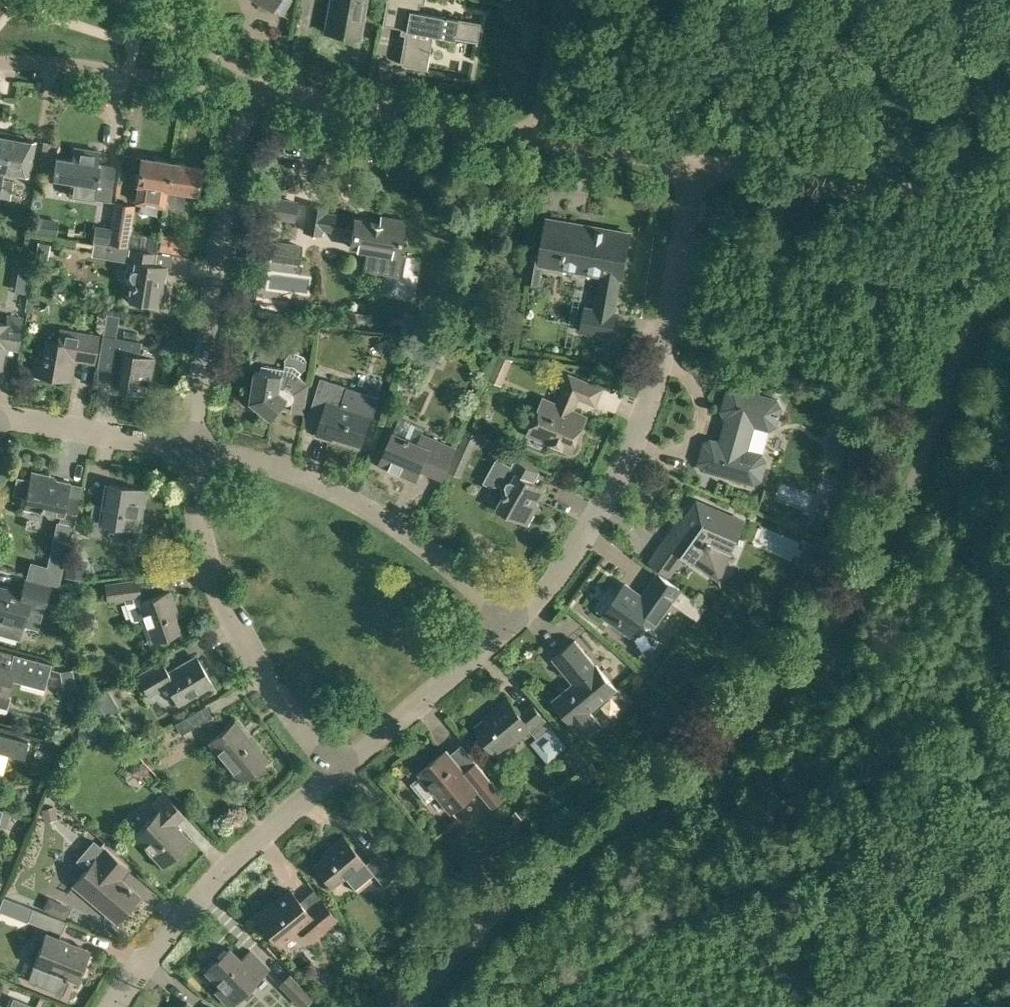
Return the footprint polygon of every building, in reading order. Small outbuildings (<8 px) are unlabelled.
[(272,8),(277,0),(258,0),(272,8)] [(325,31),(359,37),(365,0),(330,0),(325,31)] [(466,39),(476,41),(479,21),(457,17),(445,14),(445,15),(442,15),(442,14),(418,10),(419,2),(423,3),(424,0),(385,0),(381,24),(405,28),(399,61),(401,63),(403,64),(426,68),(432,33),(466,39)] [(0,190),(3,179),(5,170),(4,170),(11,133),(0,131),(0,190)] [(4,170),(5,170),(28,174),(34,140),(21,138),(22,135),(11,133),(4,170)] [(110,199),(114,167),(99,165),(99,162),(97,162),(99,149),(73,146),(71,159),(56,156),(53,177),(71,179),(69,194),(82,196),(94,197),(110,199)] [(137,181),(146,183),(144,195),(165,198),(170,160),(140,156),(137,181)] [(170,160),(165,198),(182,201),(184,188),(196,190),(200,165),(170,160)] [(3,179),(0,190),(2,190),(1,198),(10,199),(13,180),(3,179)] [(294,201),(271,198),(268,216),(291,219),(294,201)] [(127,245),(133,205),(115,202),(109,242),(127,245)] [(349,246),(379,251),(377,262),(396,265),(397,254),(403,221),(380,217),(379,223),(324,213),(325,207),(309,205),(304,230),(320,233),(321,228),(351,233),(349,246)] [(528,251),(523,281),(539,284),(543,264),(601,274),(595,308),(585,306),(581,331),(611,336),(616,312),(615,312),(620,278),(622,278),(630,233),(594,227),(593,232),(546,224),(541,254),(528,251)] [(110,227),(94,225),(92,240),(94,240),(97,241),(108,243),(110,227)] [(266,237),(276,238),(277,228),(267,226),(266,237)] [(159,247),(186,252),(189,238),(161,233),(159,247)] [(109,243),(108,243),(97,241),(94,240),(91,255),(107,257),(109,243)] [(36,253),(48,255),(50,244),(38,242),(36,253)] [(275,242),(273,258),(297,261),(300,246),(275,242)] [(164,307),(167,289),(164,288),(167,266),(154,264),(156,252),(129,248),(126,263),(133,264),(132,268),(135,272),(133,282),(130,285),(127,301),(164,307)] [(507,332),(510,309),(497,308),(494,330),(507,332)] [(371,323),(371,313),(355,312),(354,322),(371,323)] [(4,345),(17,347),(22,319),(7,316),(6,324),(0,323),(0,366),(4,345)] [(93,361),(98,336),(60,329),(58,342),(46,340),(43,357),(35,355),(32,373),(69,379),(73,358),(93,361)] [(390,336),(380,342),(385,353),(396,347),(390,336)] [(114,337),(106,385),(147,392),(148,385),(151,386),(152,380),(149,380),(153,359),(152,359),(153,354),(144,349),(141,352),(139,352),(141,341),(114,337)] [(414,337),(409,349),(424,356),(429,344),(414,337)] [(255,369),(250,401),(271,418),(286,401),(287,401),(289,401),(291,401),(292,400),(293,401),(292,411),(304,412),(309,383),(298,375),(304,368),(306,368),(307,359),(304,355),(296,352),(290,352),(284,359),(286,360),(285,369),(261,365),(260,370),(255,369)] [(499,353),(488,379),(502,385),(513,359),(499,353)] [(572,449),(586,418),(571,412),(584,381),(570,376),(557,406),(542,400),(529,431),(551,440),(549,444),(560,449),(562,445),(572,449)] [(360,445),(370,414),(342,405),(348,386),(321,378),(309,414),(323,418),(317,434),(332,439),(332,436),(360,445)] [(776,426),(782,406),(778,399),(733,387),(726,391),(720,410),(725,417),(725,418),(719,441),(710,438),(703,442),(698,462),(702,469),(754,484),(761,480),(767,460),(763,453),(748,449),(755,426),(769,430),(776,426)] [(468,427),(457,453),(469,458),(481,432),(468,427)] [(444,475),(455,448),(422,434),(419,443),(393,432),(380,463),(407,475),(409,470),(418,474),(422,466),(444,475)] [(500,483),(504,493),(503,493),(496,507),(528,525),(537,509),(534,508),(545,488),(534,481),(540,471),(515,458),(512,464),(497,456),(483,481),(491,486),(500,483)] [(12,494),(25,497),(23,507),(60,514),(58,521),(73,524),(79,497),(68,494),(70,482),(48,477),(48,474),(31,470),(29,479),(16,476),(12,494)] [(138,528),(144,490),(109,484),(105,505),(92,503),(87,535),(100,537),(102,528),(118,531),(119,525),(138,528)] [(697,499),(667,541),(652,562),(671,575),(686,554),(694,559),(719,578),(743,518),(697,499)] [(825,533),(830,518),(816,514),(812,529),(825,533)] [(819,545),(806,540),(803,547),(815,553),(819,545)] [(82,579),(85,559),(67,556),(64,576),(82,579)] [(59,586),(63,570),(30,561),(26,577),(59,586)] [(653,626),(680,589),(658,574),(642,596),(625,583),(603,614),(617,625),(622,618),(636,628),(643,618),(653,626)] [(107,599),(123,597),(132,621),(144,617),(153,640),(179,631),(174,616),(178,615),(169,592),(141,602),(138,595),(139,595),(137,579),(105,583),(107,599)] [(19,639),(28,607),(42,611),(49,586),(25,580),(21,594),(0,588),(0,633),(19,639)] [(689,595),(681,607),(696,617),(703,606),(689,595)] [(553,699),(573,724),(584,737),(602,723),(591,710),(616,689),(596,664),(595,665),(585,652),(575,660),(565,648),(553,658),(574,683),(553,699)] [(0,650),(0,711),(6,712),(11,694),(6,693),(12,670),(23,673),(20,683),(44,689),(51,664),(0,650)] [(177,703),(212,683),(196,656),(168,672),(161,661),(137,675),(148,695),(166,685),(177,703)] [(65,687),(75,685),(72,669),(61,672),(65,687)] [(528,739),(535,734),(537,737),(532,741),(548,760),(566,745),(547,724),(532,704),(520,714),(508,699),(494,711),(495,712),(475,728),(496,753),(521,732),(528,739)] [(212,715),(206,704),(174,722),(180,733),(212,715)] [(241,780),(266,759),(234,720),(209,741),(241,780)] [(589,738),(596,752),(615,742),(609,729),(589,738)] [(572,743),(562,752),(576,769),(587,760),(572,743)] [(46,758),(55,761),(58,747),(49,745),(46,758)] [(419,773),(421,775),(411,783),(427,802),(437,794),(451,811),(478,789),(493,806),(504,797),(476,763),(465,772),(447,750),(419,773)] [(595,768),(603,777),(612,769),(608,764),(601,762),(595,768)] [(589,769),(579,777),(585,784),(594,776),(589,769)] [(162,864),(188,840),(173,824),(183,814),(163,794),(153,803),(159,810),(133,834),(162,864)] [(54,806),(42,809),(44,819),(56,816),(54,806)] [(0,817),(0,825),(6,827),(9,813),(2,811),(0,817)] [(332,885),(344,875),(354,888),(372,873),(382,885),(402,869),(384,847),(365,862),(342,835),(322,852),(325,855),(314,863),(332,885)] [(75,859),(86,868),(73,884),(116,921),(138,895),(121,880),(130,869),(101,844),(100,845),(93,838),(75,859)] [(309,939),(336,918),(320,899),(307,910),(290,890),(273,903),(271,901),(255,914),(278,943),(290,933),(293,935),(301,929),(309,939)] [(61,932),(66,920),(32,907),(28,919),(61,932)] [(46,933),(34,963),(28,979),(63,993),(70,977),(76,980),(88,949),(46,933)] [(240,960),(228,948),(206,970),(221,985),(215,991),(230,1005),(268,968),(250,950),(240,960)] [(289,972),(278,983),(302,1006),(303,1006),(313,996),(289,972)] [(24,1002),(13,997),(9,1006),(35,1006),(36,1006),(35,1006),(38,999),(27,994),(24,1002)]
